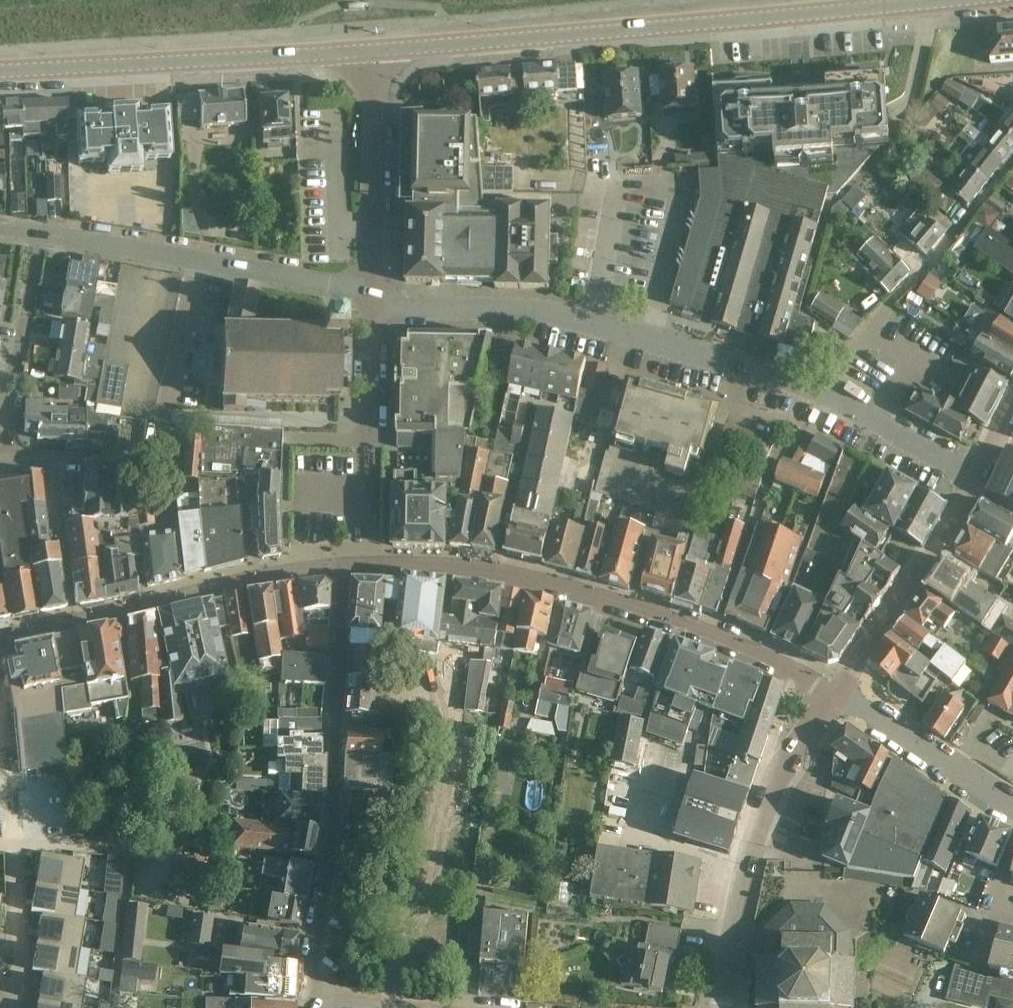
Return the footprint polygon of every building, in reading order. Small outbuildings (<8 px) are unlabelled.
[(987,30),(990,63),(1012,61),(1012,28),(987,30)] [(577,93),(577,86),(575,66),(557,67),(557,65),(523,68),(523,70),(525,97),(558,94),(558,95),(577,93)] [(525,97),(523,70),(511,72),(511,69),(478,73),(479,84),(477,84),(479,101),(525,97)] [(660,72),(662,92),(663,112),(696,110),(695,89),(693,69),(660,72)] [(836,81),(826,82),(827,96),(830,144),(879,141),(889,140),(886,97),(885,77),(874,78),(873,77),(864,73),(854,73),(845,75),(836,79),(836,81)] [(605,76),(607,96),(609,121),(641,119),(640,94),(638,74),(605,76)] [(724,89),(713,89),(717,146),(717,151),(746,149),(775,147),(777,147),(773,100),(772,85),(762,86),(762,85),(759,83),(756,82),(752,81),(749,81),(746,80),(743,80),(739,81),(736,81),(733,82),(730,84),(727,85),(724,87),(724,89)] [(948,80),(941,92),(959,103),(966,92),(948,80)] [(781,99),(773,100),(777,147),(775,147),(776,163),(800,161),(824,159),(831,159),(830,144),(827,96),(819,97),(819,96),(816,94),(813,93),(810,92),(807,91),(804,91),(801,91),(798,91),(795,91),(792,92),(789,93),(786,94),(784,96),(781,98),(781,99)] [(245,126),(244,112),(243,92),(176,97),(177,117),(178,121),(199,120),(200,128),(245,126)] [(938,95),(930,105),(941,114),(949,104),(938,95)] [(260,117),(252,117),(253,133),(261,133),(262,143),(289,141),(288,131),(287,108),(290,108),(290,99),(286,99),(286,97),(259,99),(260,117)] [(45,155),(44,126),(43,103),(20,104),(21,126),(25,127),(25,137),(37,137),(37,155),(45,155)] [(44,126),(56,125),(56,139),(67,138),(67,123),(66,103),(43,103),(44,126)] [(20,104),(1,105),(3,132),(8,132),(8,141),(25,140),(25,137),(25,127),(21,126),(20,104)] [(938,128),(945,119),(927,105),(922,112),(930,118),(928,121),(938,128)] [(104,107),(104,115),(104,117),(101,117),(101,115),(75,117),(78,164),(103,163),(104,161),(107,161),(108,173),(141,172),(141,159),(144,159),(144,161),(170,159),(168,112),(133,113),(133,115),(129,115),(128,106),(104,107)] [(483,194),(481,169),(478,123),(461,122),(462,111),(402,115),(401,181),(415,181),(414,208),(407,208),(406,283),(446,284),(446,282),(495,283),(495,289),(549,291),(550,255),(558,255),(558,236),(551,236),(551,207),(497,206),(492,206),(492,205),(484,205),(483,194)] [(1001,129),(1012,138),(1012,114),(1001,129)] [(985,150),(1002,164),(1003,164),(1012,151),(1012,138),(1001,129),(990,143),(968,126),(962,133),(973,141),(985,150)] [(701,199),(670,305),(671,305),(685,309),(690,311),(704,314),(713,317),(711,324),(752,336),(784,345),(786,338),(792,316),(798,318),(799,316),(811,269),(806,267),(826,196),(837,196),(879,149),(879,141),(830,144),(831,159),(824,159),(800,161),(776,163),(775,147),(746,149),(717,151),(719,164),(699,165),(701,199)] [(986,184),(1002,164),(985,150),(973,141),(958,161),(969,171),(986,184)] [(707,154),(676,156),(677,167),(699,165),(719,164),(717,151),(717,146),(707,147),(707,154)] [(481,169),(483,194),(513,194),(514,169),(481,169)] [(922,169),(909,185),(947,215),(960,199),(969,206),(986,184),(969,171),(952,192),(922,169)] [(61,201),(60,181),(60,174),(46,174),(46,181),(47,201),(61,201)] [(1002,188),(1012,197),(1012,175),(1002,188)] [(856,188),(842,202),(859,220),(866,213),(859,207),(867,199),(856,188)] [(24,194),(10,195),(10,213),(24,212),(24,194)] [(986,205),(1001,218),(1008,210),(992,197),(986,205)] [(953,225),(937,212),(925,202),(918,211),(945,234),(953,225)] [(40,204),(34,210),(35,217),(47,217),(47,204),(40,204)] [(985,206),(974,221),(987,231),(998,216),(985,206)] [(945,234),(918,211),(899,233),(911,243),(927,256),(945,234)] [(974,222),(949,253),(958,261),(964,254),(970,247),(972,244),(974,246),(986,231),(974,222)] [(1005,241),(988,230),(975,250),(1012,275),(1012,246),(1005,241)] [(863,270),(890,295),(909,274),(895,260),(883,248),(874,240),(867,248),(863,245),(851,257),(863,269),(863,270)] [(64,291),(114,299),(117,288),(96,284),(99,270),(69,264),(64,291)] [(929,276),(916,295),(928,303),(941,285),(929,276)] [(995,305),(1007,312),(1005,316),(1012,321),(1012,287),(1007,283),(1001,294),(995,305)] [(339,397),(339,378),(348,378),(348,388),(349,388),(350,346),(348,346),(348,355),(339,355),(340,338),(342,338),(343,318),(323,317),(323,330),(251,329),(258,288),(234,284),(225,328),(222,328),(222,355),(211,355),(211,376),(221,376),(221,400),(223,400),(223,411),(243,411),(243,401),(323,402),(323,397),(339,397)] [(100,309),(97,325),(109,327),(110,322),(112,308),(113,308),(114,299),(64,291),(60,317),(89,322),(91,307),(100,309)] [(811,311),(835,326),(845,310),(821,296),(811,311)] [(1012,356),(1012,327),(986,312),(973,333),(968,330),(1012,356)] [(792,316),(786,338),(809,345),(815,325),(813,322),(798,318),(792,316)] [(62,322),(57,350),(102,358),(104,347),(85,344),(88,327),(62,322)] [(109,327),(97,325),(95,336),(107,338),(109,327)] [(968,330),(966,334),(970,336),(967,340),(979,347),(973,357),(1011,378),(1012,374),(1012,356),(968,330)] [(396,390),(397,390),(481,391),(483,382),(493,337),(399,335),(398,345),(398,371),(397,371),(396,390)] [(493,337),(483,382),(507,388),(517,348),(518,344),(493,336),(493,337)] [(574,418),(586,364),(565,359),(555,365),(545,363),(538,353),(517,348),(507,388),(509,388),(494,454),(514,458),(518,459),(529,409),(539,411),(574,418)] [(102,358),(57,350),(53,378),(74,381),(73,386),(87,388),(96,389),(100,367),(102,358)] [(102,368),(100,367),(96,389),(93,410),(94,413),(96,414),(97,405),(107,407),(108,406),(121,408),(128,367),(103,363),(102,368)] [(586,364),(574,418),(574,419),(575,416),(590,420),(595,396),(598,397),(601,381),(604,381),(607,368),(586,364)] [(973,367),(963,387),(954,405),(946,401),(944,403),(943,405),(972,420),(985,428),(1008,385),(973,367)] [(652,525),(688,535),(701,506),(703,507),(703,505),(689,500),(695,482),(697,482),(718,409),(629,384),(609,453),(607,453),(594,494),(656,512),(652,525)] [(58,387),(58,401),(77,402),(78,387),(58,387)] [(607,406),(619,409),(624,390),(612,387),(607,406)] [(86,410),(93,410),(96,389),(87,388),(84,402),(87,402),(86,410)] [(426,435),(437,435),(438,433),(471,433),(481,391),(397,390),(396,434),(398,434),(399,434),(426,435)] [(960,442),(972,420),(943,405),(944,403),(920,390),(908,413),(960,442)] [(37,440),(64,440),(65,409),(42,409),(42,402),(25,402),(25,432),(37,433),(37,440)] [(86,410),(65,409),(64,440),(86,441),(87,433),(106,433),(106,416),(96,414),(94,413),(93,410),(86,410)] [(600,409),(590,443),(608,449),(611,438),(617,414),(600,409)] [(510,534),(506,554),(542,562),(546,543),(574,419),(574,418),(539,411),(516,514),(515,513),(510,534)] [(200,438),(197,482),(235,481),(240,482),(241,475),(254,476),(255,477),(257,476),(255,503),(253,503),(250,507),(251,529),(249,531),(254,535),(255,533),(257,533),(258,556),(262,559),(280,556),(280,555),(278,500),(283,431),(201,426),(201,428),(200,438)] [(726,427),(721,446),(720,448),(748,456),(755,435),(754,434),(726,427)] [(437,481),(439,481),(439,483),(446,483),(446,481),(460,481),(469,439),(471,433),(438,433),(437,435),(437,481)] [(399,434),(398,434),(397,448),(398,448),(425,449),(426,435),(399,434)] [(749,456),(741,483),(750,486),(753,475),(761,478),(770,453),(769,453),(773,443),(772,442),(772,441),(755,435),(748,456),(749,456)] [(817,436),(812,446),(808,454),(832,466),(841,448),(817,436)] [(184,481),(197,482),(200,438),(186,437),(184,481)] [(89,439),(88,451),(103,451),(103,439),(89,439)] [(482,498),(491,455),(493,443),(469,439),(460,481),(448,539),(451,539),(450,546),(473,548),(482,498)] [(1007,449),(987,492),(1012,504),(1012,452),(1007,449)] [(853,542),(881,558),(892,538),(878,530),(880,524),(866,516),(867,513),(863,511),(862,513),(851,507),(860,488),(864,480),(872,465),(845,450),(837,469),(806,553),(842,566),(853,542)] [(514,458),(494,454),(494,455),(491,455),(482,498),(473,548),(473,549),(495,552),(498,532),(514,458)] [(783,461),(773,488),(781,491),(782,487),(818,500),(819,496),(823,487),(826,477),(832,466),(820,460),(808,454),(801,468),(791,464),(783,461)] [(100,563),(104,601),(138,593),(135,573),(133,553),(140,552),(134,493),(137,464),(85,463),(85,491),(83,491),(82,509),(84,509),(86,522),(95,521),(95,522),(99,553),(100,563)] [(21,494),(21,506),(44,503),(41,471),(19,474),(21,494)] [(905,514),(919,490),(889,473),(879,491),(874,501),(881,505),(883,502),(905,514)] [(416,474),(397,474),(396,474),(396,489),(394,489),(393,547),(445,548),(445,539),(448,539),(460,481),(446,481),(446,483),(439,483),(439,481),(437,481),(437,490),(416,489),(416,474)] [(197,494),(203,569),(204,572),(243,562),(235,481),(197,482),(197,494)] [(736,495),(756,502),(760,489),(740,483),(736,495)] [(905,514),(933,530),(947,506),(919,490),(905,514)] [(10,618),(39,613),(36,593),(22,521),(17,491),(0,493),(0,552),(10,618)] [(184,574),(203,569),(197,494),(175,497),(179,532),(176,532),(179,561),(183,560),(184,574)] [(146,580),(147,584),(147,587),(181,579),(179,561),(176,532),(148,536),(147,527),(154,526),(150,495),(136,497),(146,578),(144,579),(144,580),(146,580)] [(895,532),(923,548),(933,530),(905,514),(883,502),(881,505),(874,501),(867,513),(866,516),(880,524),(878,530),(892,538),(895,532)] [(968,527),(1006,549),(1006,548),(1012,537),(1012,519),(983,501),(968,527)] [(589,509),(589,508),(584,525),(586,526),(573,573),(597,580),(610,531),(600,528),(603,516),(597,514),(600,504),(590,502),(589,509)] [(44,503),(21,506),(25,529),(47,526),(44,503)] [(723,540),(715,566),(732,571),(737,553),(745,528),(737,525),(741,511),(737,510),(738,506),(734,504),(723,540)] [(557,525),(545,566),(573,573),(586,526),(584,525),(589,508),(579,505),(577,512),(572,529),(557,525)] [(104,601),(100,563),(99,553),(95,522),(95,521),(86,522),(84,509),(82,509),(70,510),(65,524),(71,564),(74,593),(76,606),(104,601)] [(699,609),(705,590),(721,540),(705,535),(707,524),(699,522),(696,533),(686,568),(682,584),(676,603),(699,609)] [(607,564),(602,583),(629,591),(645,531),(618,523),(607,564)] [(25,529),(32,569),(60,565),(56,546),(49,548),(47,526),(25,529)] [(725,617),(746,626),(764,584),(768,586),(771,580),(766,578),(780,534),(778,533),(759,526),(743,573),(725,617)] [(792,538),(780,534),(766,578),(771,580),(768,586),(764,584),(746,626),(766,635),(774,617),(787,587),(802,544),(803,544),(808,530),(797,526),(792,538)] [(968,527),(951,555),(979,572),(1002,585),(1002,584),(996,581),(1009,560),(1012,562),(1012,552),(1006,548),(1006,549),(968,527)] [(641,591),(672,600),(686,553),(685,552),(690,537),(679,534),(674,549),(668,547),(653,543),(650,559),(641,591)] [(858,630),(861,626),(864,622),(866,623),(901,573),(880,559),(881,558),(853,542),(842,566),(841,568),(804,653),(828,665),(829,663),(838,661),(839,662),(860,631),(858,630)] [(804,653),(841,568),(842,566),(806,553),(791,591),(795,592),(781,620),(772,638),(804,654),(804,653)] [(941,600),(993,636),(1002,616),(1008,607),(998,600),(997,601),(967,582),(972,576),(948,560),(946,560),(944,560),(943,561),(924,589),(941,600)] [(36,593),(40,613),(66,608),(64,594),(60,565),(32,569),(36,593)] [(717,615),(732,571),(715,566),(701,610),(717,615)] [(483,715),(495,650),(495,648),(498,633),(499,632),(500,629),(499,628),(500,621),(480,618),(481,607),(454,603),(452,620),(442,619),(445,602),(447,582),(404,577),(403,585),(385,583),(384,603),(382,627),(398,628),(396,639),(396,652),(439,655),(440,644),(485,649),(483,663),(470,662),(465,712),(483,715)] [(329,614),(330,587),(322,581),(313,582),(316,620),(322,619),(322,614),(329,614)] [(354,631),(353,649),(380,651),(382,627),(384,603),(385,583),(386,582),(358,581),(354,585),(350,631),(354,631)] [(269,588),(278,640),(294,639),(306,638),(304,626),(303,621),(316,620),(313,582),(297,584),(269,588)] [(456,583),(454,603),(481,607),(480,618),(500,621),(504,590),(487,588),(487,587),(474,585),(474,586),(456,583)] [(269,588),(246,591),(260,674),(282,670),(280,655),(293,656),(294,639),(278,640),(269,588)] [(505,648),(515,650),(525,595),(504,590),(500,621),(499,628),(500,629),(499,632),(498,633),(495,648),(505,650),(505,648)] [(224,597),(225,599),(235,662),(237,662),(238,669),(250,668),(248,633),(242,592),(224,597)] [(944,630),(957,613),(942,603),(925,592),(906,616),(927,632),(933,623),(944,630)] [(547,639),(550,621),(555,602),(525,595),(515,650),(515,652),(534,655),(537,637),(547,639)] [(237,662),(235,662),(225,599),(211,602),(210,600),(158,613),(162,632),(169,665),(163,666),(164,672),(160,673),(162,720),(163,724),(182,720),(175,686),(204,680),(206,690),(228,685),(225,670),(226,670),(218,629),(228,627),(234,663),(236,662),(237,669),(238,669),(237,662)] [(580,656),(592,613),(592,612),(559,603),(553,622),(549,648),(580,656)] [(159,722),(162,720),(160,673),(159,656),(155,635),(152,615),(127,621),(129,641),(131,681),(143,681),(143,691),(142,691),(143,720),(146,722),(159,722)] [(993,636),(1009,648),(1010,648),(1012,650),(1012,624),(1002,616),(993,636)] [(941,647),(920,631),(904,619),(893,632),(909,644),(917,651),(921,645),(935,655),(931,660),(933,662),(930,667),(940,675),(951,683),(965,665),(941,647)] [(85,675),(59,679),(60,683),(63,714),(67,714),(71,717),(82,714),(84,710),(91,709),(90,705),(114,701),(117,719),(124,718),(126,699),(128,699),(125,680),(117,681),(116,675),(121,674),(113,626),(77,632),(77,635),(85,675)] [(293,656),(327,658),(327,657),(329,627),(304,626),(306,638),(294,639),(293,656)] [(644,630),(630,670),(656,680),(670,639),(644,630)] [(77,635),(52,640),(59,679),(85,675),(77,635)] [(930,667),(907,648),(891,635),(879,652),(880,652),(870,665),(923,705),(933,688),(935,683),(940,675),(930,667)] [(1000,664),(1009,648),(993,636),(983,653),(1000,664)] [(593,670),(584,666),(575,693),(618,706),(622,686),(637,646),(617,639),(615,644),(604,640),(593,670)] [(59,679),(52,640),(14,647),(15,653),(5,656),(12,700),(14,699),(18,729),(21,774),(45,769),(47,784),(59,781),(66,774),(64,765),(66,764),(63,714),(60,683),(59,679)] [(658,691),(647,732),(683,746),(689,730),(698,705),(706,708),(715,711),(728,671),(713,666),(716,656),(675,641),(668,660),(658,691)] [(1010,648),(997,672),(1003,676),(988,703),(1012,717),(1012,650),(1010,648)] [(374,718),(380,651),(353,649),(347,716),(374,718)] [(0,651),(0,693),(10,691),(3,651),(0,651)] [(279,681),(304,684),(324,686),(327,658),(293,656),(280,655),(282,670),(279,681)] [(983,661),(977,671),(991,679),(996,670),(983,661)] [(730,665),(728,671),(715,711),(712,727),(739,739),(745,723),(743,722),(748,707),(753,708),(763,680),(763,678),(730,665)] [(255,679),(237,681),(238,701),(257,700),(255,679)] [(547,679),(545,686),(571,691),(572,685),(547,679)] [(785,687),(778,685),(763,680),(753,708),(748,707),(743,722),(745,723),(739,739),(741,739),(735,760),(758,767),(759,764),(782,693),(785,687)] [(542,685),(539,701),(535,717),(549,720),(552,703),(558,705),(555,721),(558,732),(568,733),(571,707),(574,692),(571,691),(545,686),(542,685)] [(625,691),(618,712),(632,716),(638,695),(625,691)] [(944,739),(955,722),(964,710),(943,696),(937,706),(924,726),(944,739)] [(510,731),(516,704),(504,701),(499,729),(510,731)] [(240,728),(235,705),(225,707),(230,730),(240,728)] [(698,705),(689,730),(697,733),(706,708),(698,705)] [(280,706),(280,717),(296,719),(296,706),(280,706)] [(277,740),(283,740),(302,740),(302,738),(321,738),(320,719),(296,719),(280,717),(277,717),(277,740)] [(621,717),(611,762),(635,767),(642,730),(644,722),(641,721),(639,721),(631,719),(621,717)] [(552,724),(532,721),(526,732),(555,738),(552,724)] [(835,751),(834,757),(832,778),(869,796),(867,800),(869,801),(889,758),(846,727),(831,748),(835,751)] [(374,810),(394,811),(407,812),(410,734),(346,731),(344,782),(345,782),(345,790),(375,792),(374,810)] [(321,758),(321,738),(302,738),(302,740),(283,740),(283,758),(321,758)] [(267,792),(279,794),(290,794),(304,794),(324,796),(325,758),(321,758),(283,758),(283,740),(277,740),(277,775),(280,775),(280,782),(267,782),(267,781),(237,779),(236,791),(267,794),(267,792)] [(870,812),(870,814),(847,869),(846,870),(890,877),(891,877),(915,881),(922,863),(948,800),(889,758),(869,801),(874,803),(870,812)] [(749,794),(758,767),(735,760),(728,785),(727,786),(749,794)] [(695,777),(676,838),(729,855),(749,794),(695,777)] [(218,788),(218,798),(230,798),(230,789),(218,788)] [(323,797),(303,795),(290,794),(279,794),(274,825),(318,828),(323,797)] [(823,859),(823,861),(824,862),(846,870),(847,869),(870,814),(870,812),(837,799),(828,823),(826,828),(827,828),(837,832),(836,833),(831,831),(827,841),(830,842),(825,856),(823,859)] [(915,881),(912,890),(926,892),(934,869),(945,875),(959,842),(964,830),(969,819),(971,815),(972,813),(949,800),(948,800),(922,863),(915,881)] [(972,838),(961,864),(973,869),(977,860),(997,868),(1012,833),(980,819),(972,838)] [(312,859),(318,828),(274,825),(233,821),(231,848),(273,851),(292,855),(312,859)] [(213,832),(212,846),(226,847),(227,833),(213,832)] [(650,906),(674,910),(693,913),(701,862),(681,859),(597,848),(590,898),(650,906)] [(41,855),(36,884),(79,891),(84,863),(41,855)] [(279,879),(277,897),(304,902),(311,866),(291,862),(263,858),(261,876),(279,879)] [(197,871),(172,870),(171,885),(196,887),(197,871)] [(890,877),(889,886),(890,886),(912,890),(915,881),(891,877),(890,877)] [(108,883),(107,895),(110,896),(121,897),(122,884),(108,883)] [(36,884),(31,912),(42,914),(74,920),(79,891),(36,884)] [(110,896),(107,924),(118,925),(121,897),(110,896)] [(300,927),(304,902),(277,897),(271,896),(267,921),(280,923),(300,927)] [(904,937),(909,939),(944,954),(962,913),(921,896),(904,937)] [(127,905),(121,960),(140,962),(143,938),(145,913),(146,907),(128,905),(127,905)] [(856,964),(851,964),(851,933),(830,906),(796,906),(771,931),(771,961),(759,961),(758,1007),(855,1007),(856,964)] [(183,910),(167,908),(166,917),(181,920),(183,910)] [(468,955),(481,957),(480,967),(482,967),(482,963),(498,964),(497,968),(507,969),(508,965),(523,966),(523,970),(524,970),(529,915),(484,911),(483,932),(470,930),(468,955)] [(42,914),(37,942),(80,950),(85,921),(74,920),(42,914)] [(190,914),(186,944),(210,947),(213,918),(190,914)] [(239,924),(235,949),(261,953),(294,958),(298,935),(239,924)] [(627,956),(626,956),(617,962),(623,971),(624,971),(621,985),(662,994),(668,966),(669,966),(685,955),(679,946),(682,931),(649,925),(645,948),(629,945),(627,956)] [(946,1002),(973,1007),(988,1007),(990,999),(1012,1004),(1012,930),(1000,927),(994,953),(990,970),(989,973),(989,974),(974,970),(955,963),(946,1002)] [(37,942),(32,971),(43,973),(75,978),(80,950),(37,942)] [(218,976),(229,977),(295,981),(297,963),(269,961),(270,956),(261,955),(261,953),(235,949),(234,951),(221,949),(218,976)] [(122,962),(119,993),(135,995),(137,981),(138,963),(122,962)] [(418,966),(409,965),(404,972),(408,980),(416,981),(421,974),(418,966)] [(38,1001),(79,1007),(81,1007),(86,980),(75,978),(43,973),(38,1001)] [(224,992),(223,996),(249,998),(258,998),(259,997),(274,998),(294,999),(295,981),(229,977),(229,978),(228,988),(228,992),(224,992)]
